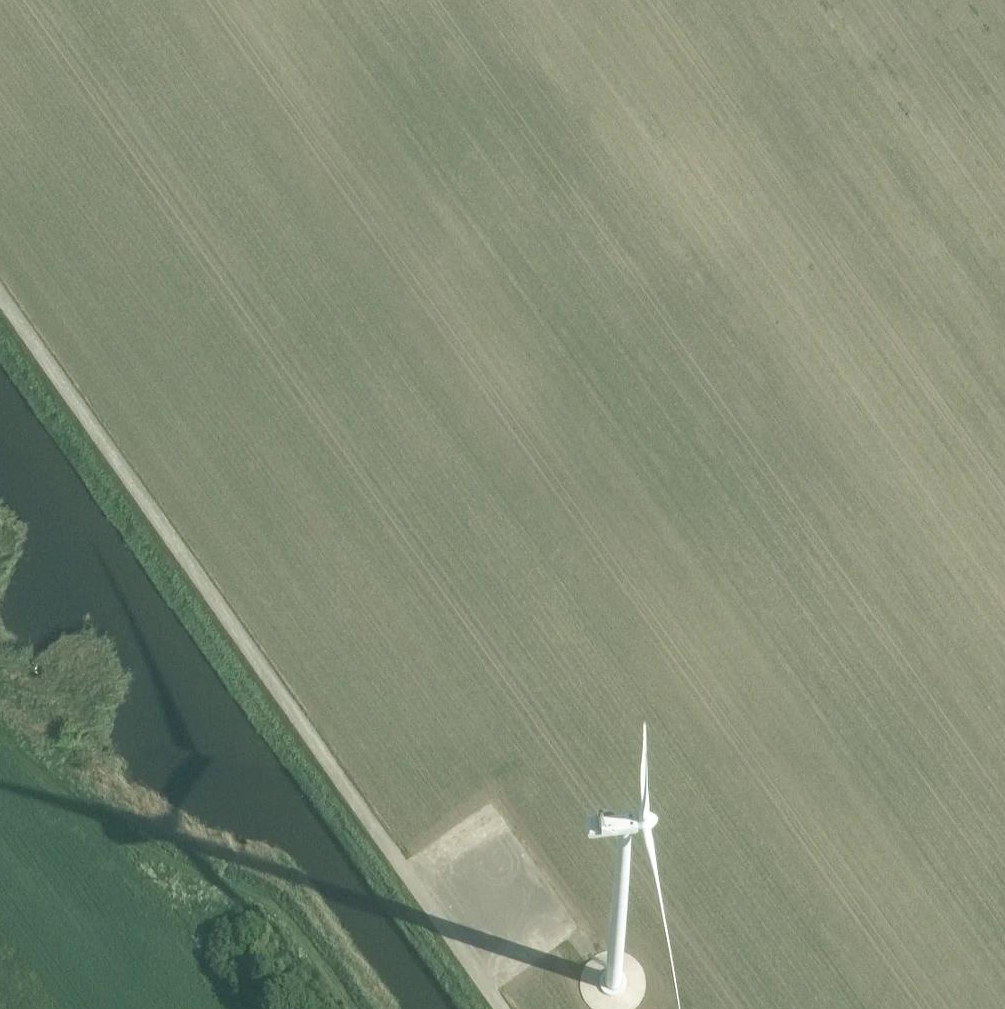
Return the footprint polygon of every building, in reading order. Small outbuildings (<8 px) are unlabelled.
[(604,982),(604,984),(604,986),(604,987),(605,989),(606,990),(607,991),(609,992),(610,993),(612,993),(614,993),(615,993),(617,992),(618,991),(620,990),(620,989),(621,987),(622,985),(622,984),(622,982),(621,981),(620,979),(619,978),(618,977),(617,976),(615,975),(613,975),(612,975),(610,975),(609,976),(607,977),(606,978),(605,979),(604,981),(604,982)]
